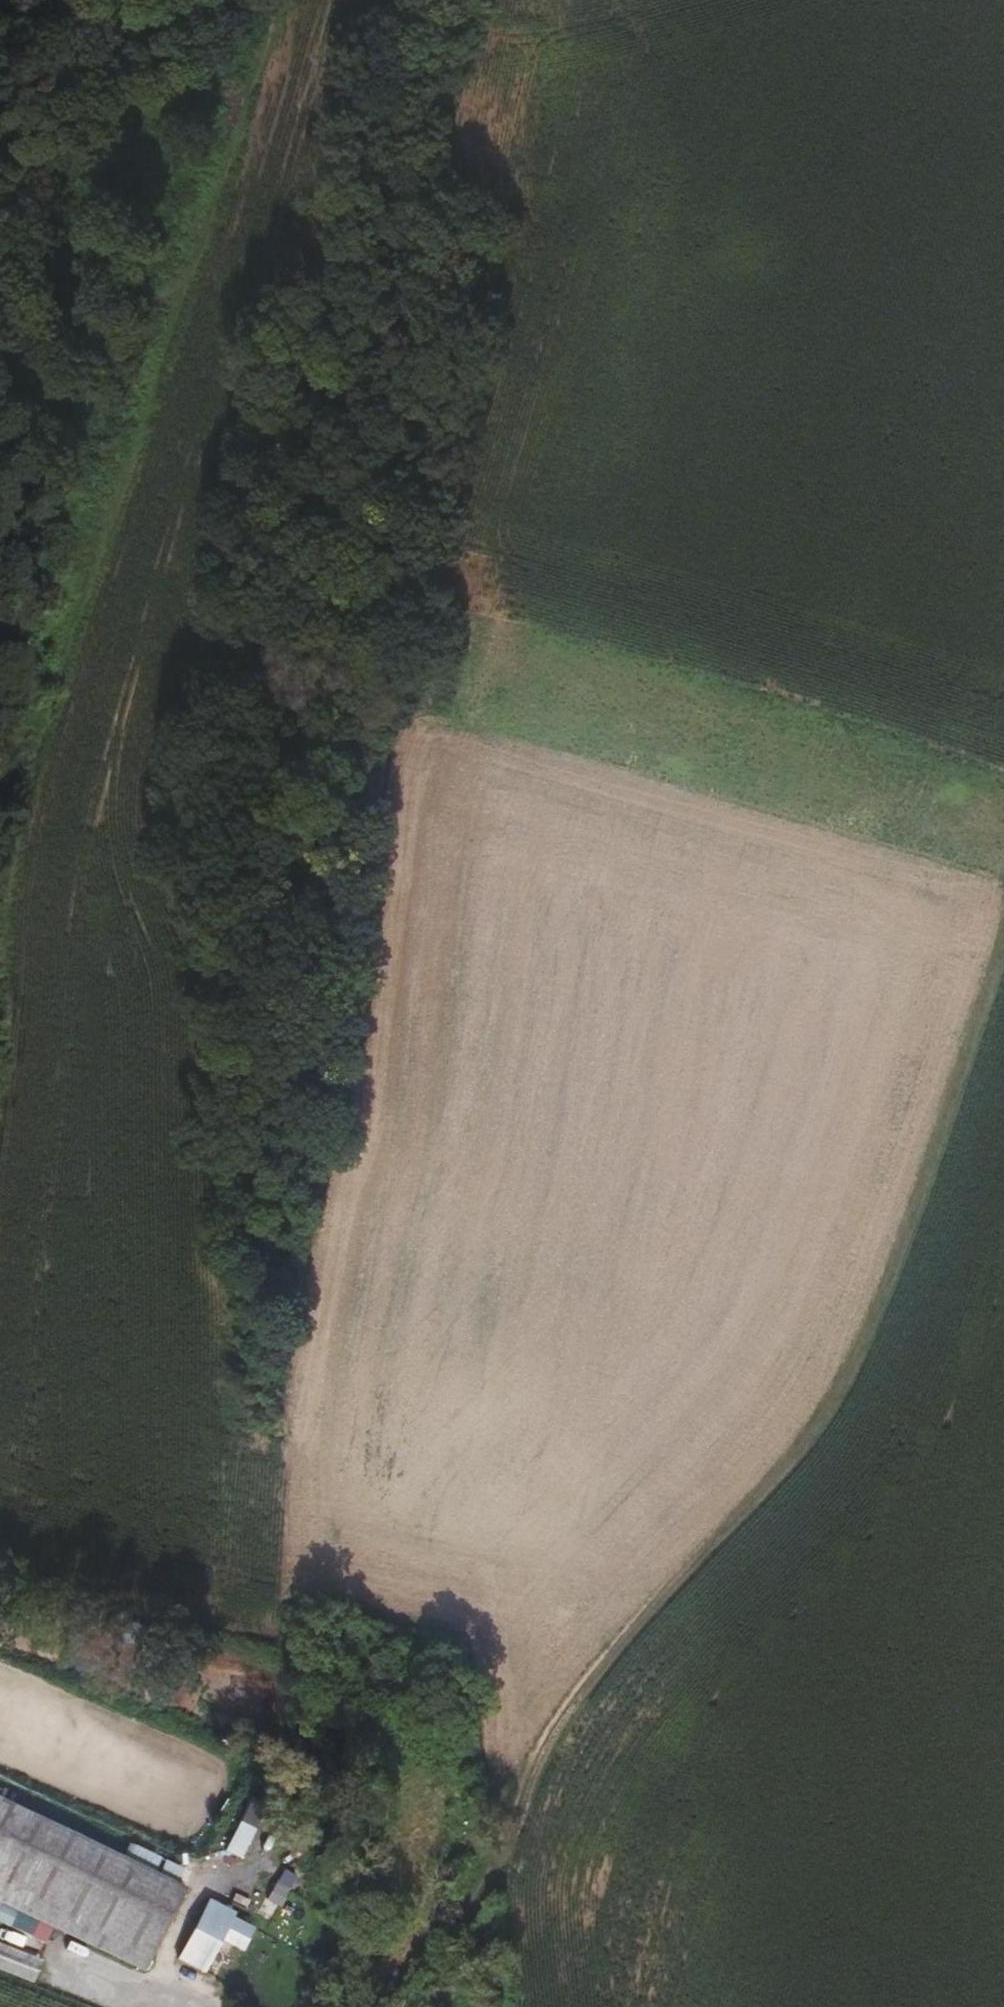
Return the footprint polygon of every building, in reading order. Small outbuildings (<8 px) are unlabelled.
[(0,1787),(0,1893),(127,1956),(168,1872),(0,1787)] [(231,1961),(257,1908),(240,1900),(214,1952),(231,1961)] [(0,1935),(0,1962),(18,1969),(25,1945),(0,1935)]
